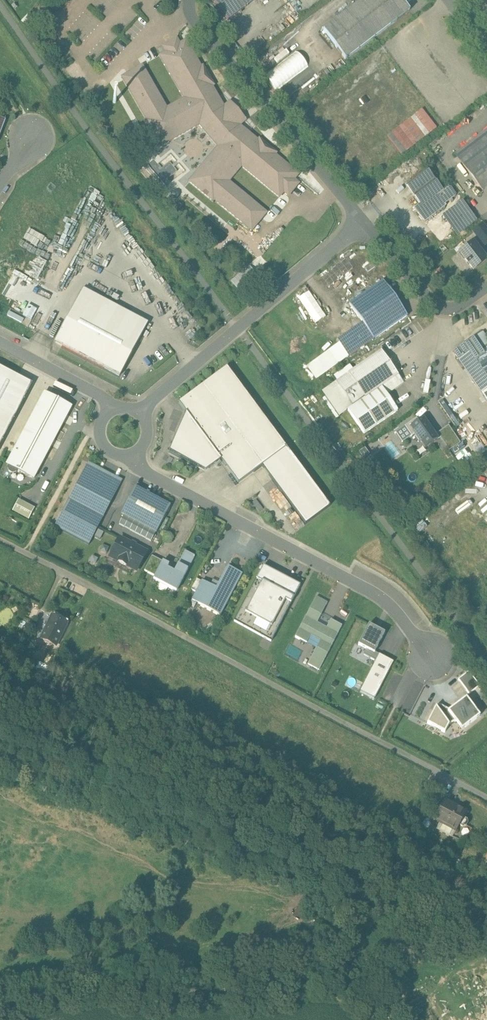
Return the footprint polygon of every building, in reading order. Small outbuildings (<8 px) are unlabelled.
[(228,21),(255,0),(212,0),(228,21)] [(323,30),(346,60),(397,20),(381,0),(363,0),(323,30)] [(397,20),(410,10),(402,0),(381,0),(397,20)] [(219,147),(190,182),(213,201),(214,199),(252,231),(266,213),(228,182),(241,166),(279,198),(298,175),(275,155),(276,154),(259,140),(258,141),(240,126),(224,107),(212,86),(214,85),(203,67),(201,68),(186,41),(160,56),(185,99),(167,109),(142,66),(122,78),(147,120),(145,121),(160,147),(200,125),(219,147)] [(275,89),(309,66),(298,49),(264,72),(275,89)] [(401,154),(438,128),(424,108),(387,134),(401,154)] [(455,155),(483,191),(486,188),(486,131),(455,155)] [(443,191),(427,170),(406,186),(421,206),(417,209),(416,211),(425,222),(446,206),(445,204),(455,196),(448,187),(443,191)] [(457,236),(476,222),(463,202),(443,215),(457,236)] [(474,231),(484,245),(486,243),(486,228),(484,224),(474,231)] [(473,231),(455,244),(459,251),(477,238),(473,231)] [(473,242),(460,252),(474,269),(486,260),(473,242)] [(237,288),(244,283),(240,275),(232,280),(237,288)] [(383,281),(349,305),(373,339),(407,316),(383,281)] [(84,289),(55,343),(120,378),(148,324),(84,289)] [(315,323),(326,316),(309,291),(299,298),(315,323)] [(483,333),(483,332),(482,332),(473,338),(479,347),(486,342),(486,339),(483,333)] [(473,338),(453,352),(481,393),(486,389),(486,359),(479,347),(473,338)] [(381,351),(336,382),(353,406),(381,387),(398,375),(381,351)] [(0,368),(0,442),(30,384),(0,368)] [(227,368),(179,403),(186,413),(221,461),(238,484),(262,466),(286,448),(227,368)] [(398,375),(381,387),(387,394),(403,383),(398,375)] [(381,387),(353,406),(353,407),(348,410),(364,434),(398,411),(381,387)] [(46,392),(18,444),(45,458),(73,406),(46,392)] [(221,461),(186,413),(185,414),(185,415),(169,452),(205,472),(221,461)] [(424,418),(419,421),(416,418),(405,426),(411,436),(414,434),(425,449),(438,439),(424,418)] [(448,429),(439,436),(445,445),(454,438),(448,429)] [(34,479),(45,458),(18,444),(7,465),(9,466),(18,470),(34,479)] [(330,507),(286,448),(262,466),(305,525),(330,507)] [(88,463),(55,526),(89,544),(123,481),(88,463)] [(171,506),(135,487),(121,514),(157,533),(171,506)] [(18,500),(13,510),(29,519),(34,509),(18,500)] [(146,552),(120,538),(117,544),(115,546),(114,548),(114,550),(113,551),(116,553),(113,558),(118,561),(120,562),(122,564),(125,565),(127,565),(137,570),(146,552)] [(194,556),(185,551),(180,561),(190,566),(195,556),(194,556)] [(163,561),(152,556),(144,570),(155,576),(163,561)] [(174,572),(167,568),(169,565),(163,561),(155,576),(153,579),(176,591),(190,566),(180,561),(174,572)] [(215,587),(202,581),(196,592),(192,600),(220,615),(242,574),(228,567),(217,587),(215,587)] [(235,622),(271,641),(300,586),(264,567),(235,622)] [(202,581),(197,579),(191,589),(196,592),(202,581)] [(331,620),(327,627),(317,622),(321,615),(310,609),(296,636),(307,642),(311,635),(320,640),(313,653),(313,655),(324,661),(341,628),(341,626),(341,625),(331,620)] [(67,623),(52,616),(41,638),(56,645),(67,623)] [(385,633),(369,624),(358,644),(366,648),(363,654),(376,660),(379,654),(375,652),(385,633)] [(376,660),(361,690),(375,697),(393,661),(379,654),(376,660)] [(49,666),(38,662),(34,671),(45,676),(49,666)] [(480,685),(469,671),(458,679),(469,693),(480,685)] [(450,709),(448,710),(456,720),(462,729),(480,715),(466,697),(450,709)] [(450,709),(440,703),(437,704),(427,722),(445,731),(450,723),(456,720),(448,710),(450,709)] [(445,799),(435,817),(456,829),(459,823),(463,826),(467,825),(468,822),(467,818),(463,816),(466,811),(445,799)] [(420,854),(416,851),(412,858),(416,861),(417,859),(420,854)] [(427,859),(420,854),(417,859),(423,864),(427,859)] [(486,1010),(486,984),(486,982),(474,989),(486,1010)]
